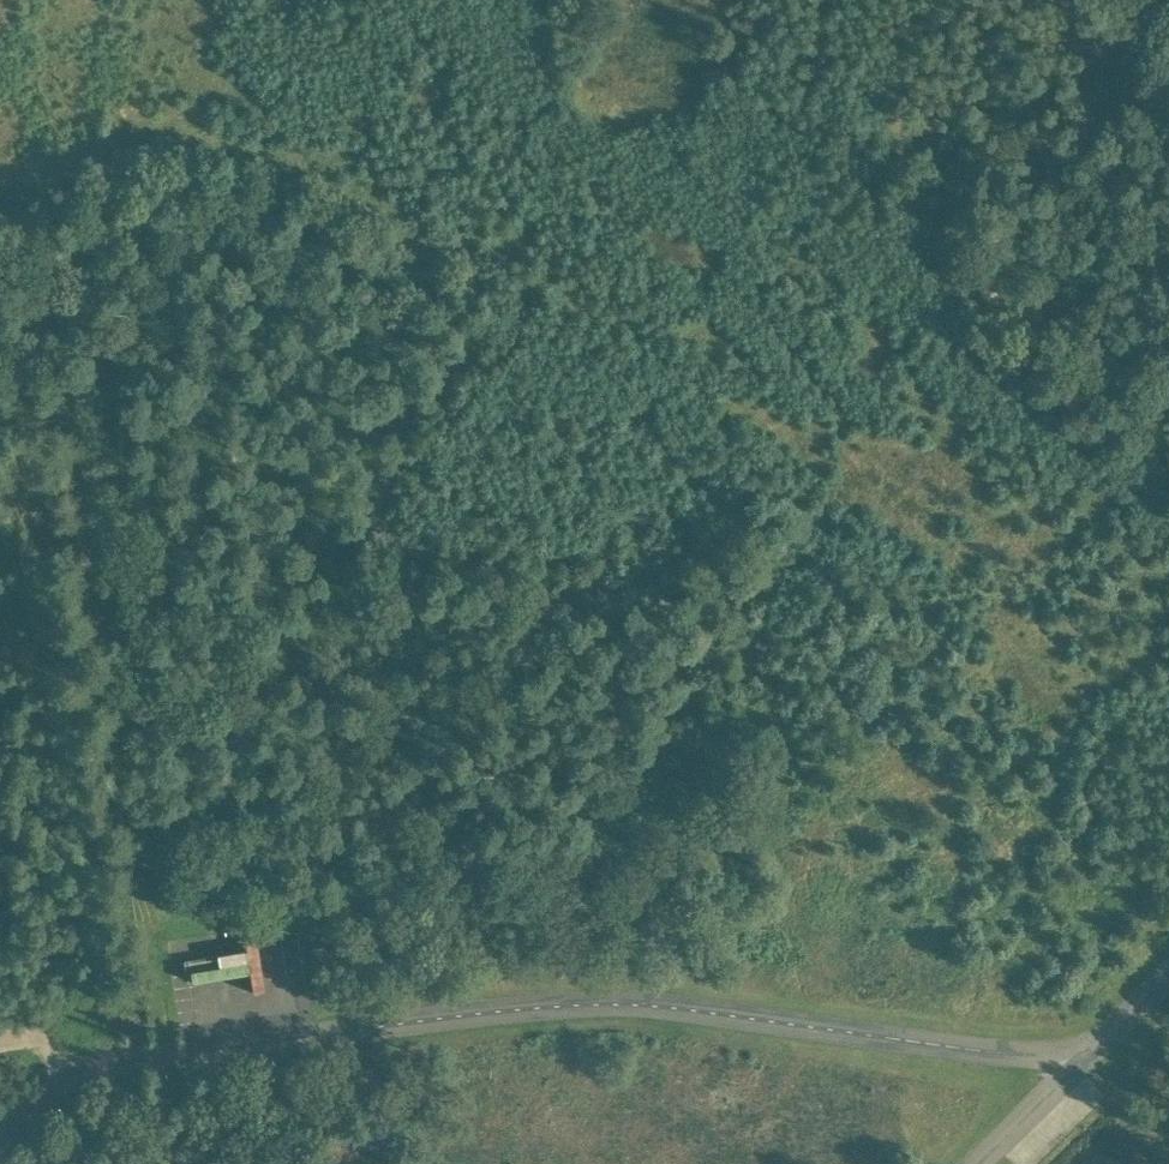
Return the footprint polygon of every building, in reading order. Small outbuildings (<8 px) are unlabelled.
[(284,927),(288,952),(300,950),(297,925),(284,927)]
